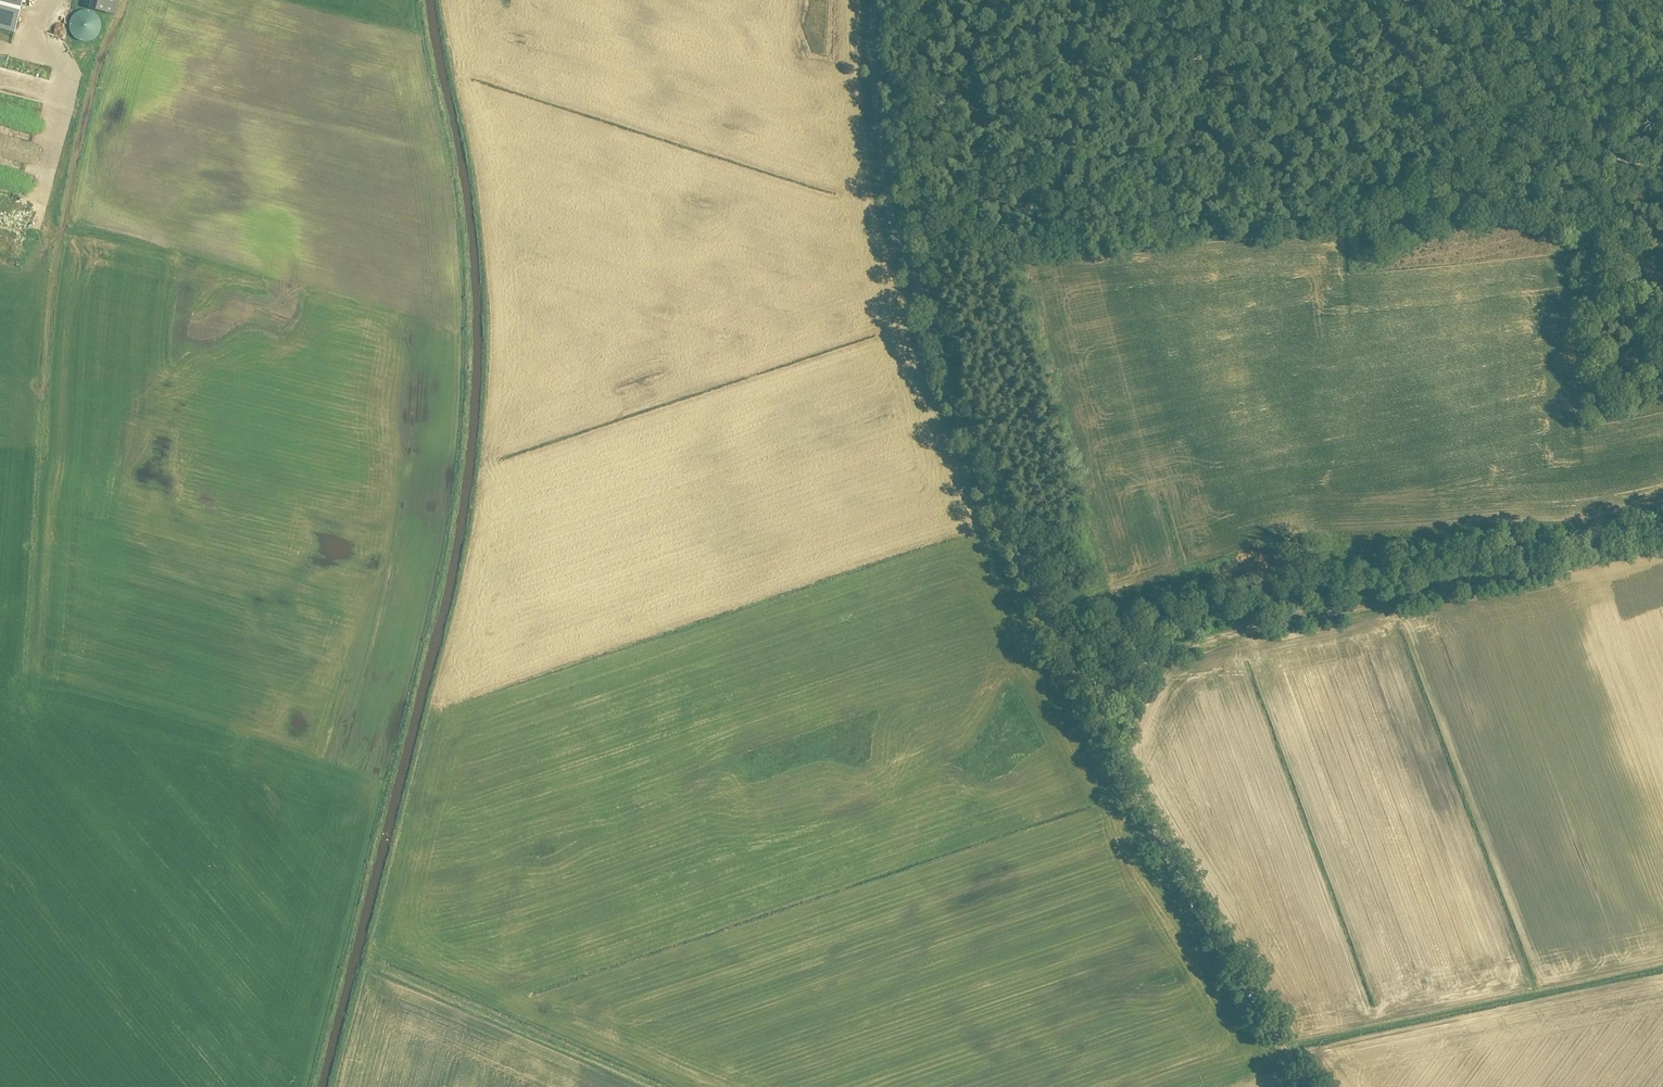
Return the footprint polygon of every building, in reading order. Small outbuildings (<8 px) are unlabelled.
[(23,0),(0,0),(0,29),(15,32),(23,0)] [(89,10),(114,16),(118,0),(91,0),(89,10)] [(89,10),(84,9),(79,10),(74,12),(70,16),(68,21),(67,26),(68,31),(70,36),(74,40),(79,42),(84,43),(89,42),(94,40),(98,36),(100,31),(101,26),(100,21),(98,16),(94,12),(89,10)]
